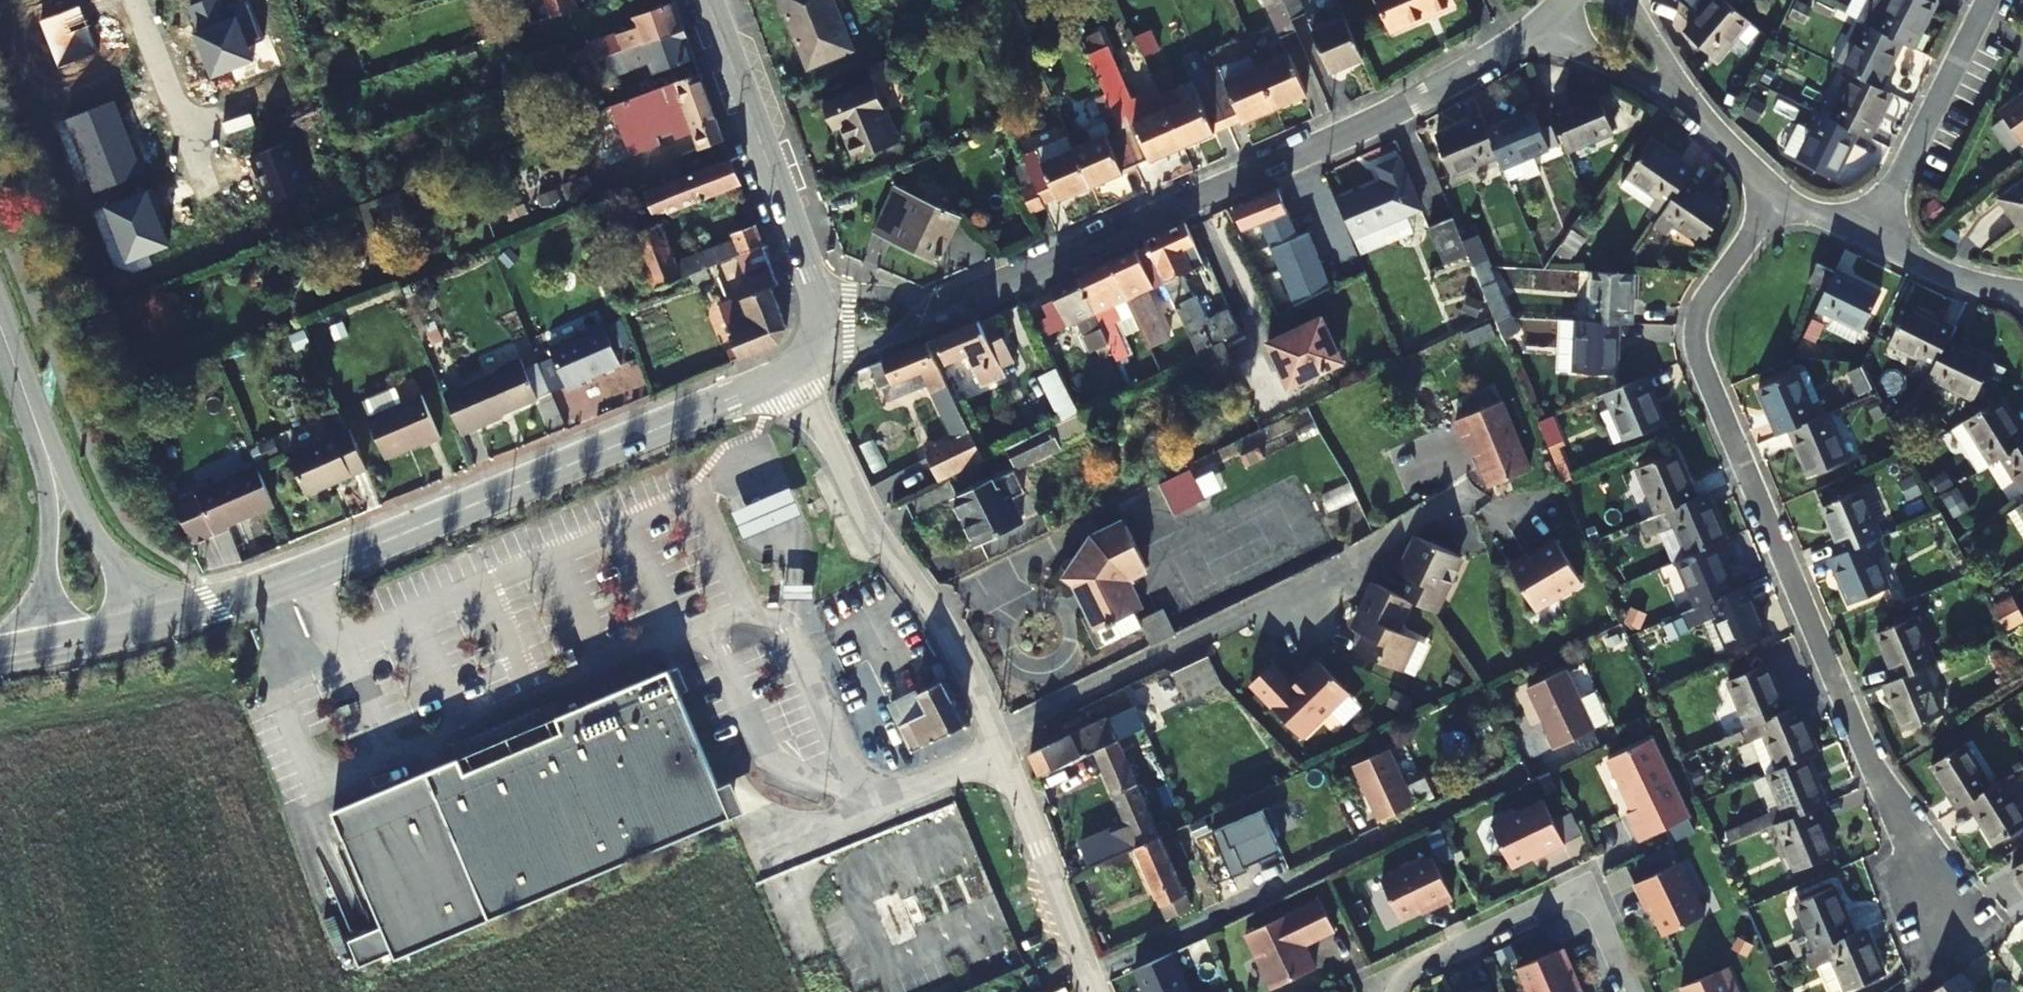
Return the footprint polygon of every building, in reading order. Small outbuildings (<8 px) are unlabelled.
[(553,22),(582,13),(578,0),(545,0),(553,22)] [(831,0),(781,0),(809,66),(851,50),(831,0)] [(1283,0),(1266,0),(1264,0),(1281,37),(1296,31),(1291,19),(1283,0)] [(1291,19),(1305,14),(1299,0),(1283,0),(1291,19)] [(1391,30),(1451,3),(1450,0),(1378,0),(1391,30)] [(1724,0),(1712,0),(1685,32),(1717,60),(1749,21),(1724,0)] [(1865,24),(1903,43),(1914,48),(1935,4),(1927,0),(1869,0),(1858,21),(1865,24)] [(1362,57),(1339,5),(1310,17),(1315,29),(1313,29),(1331,71),(1362,57)] [(576,74),(683,32),(672,6),(637,20),(642,29),(619,38),(623,46),(609,52),(605,44),(569,59),(576,74)] [(1903,43),(1865,24),(1843,69),(1854,75),(1880,88),(1903,43)] [(1159,50),(1150,31),(1135,37),(1144,57),(1159,50)] [(694,61),(683,32),(576,74),(591,107),(605,101),(598,87),(651,66),(655,76),(694,61)] [(1104,48),(1099,34),(1083,41),(1089,55),(1104,48)] [(1282,44),(1252,57),(1274,107),(1306,93),(1289,53),(1287,53),(1282,44)] [(1149,161),(1182,147),(1159,93),(1158,90),(1129,102),(1105,48),(1104,48),(1089,55),(1106,94),(1136,165),(1148,159),(1149,161)] [(1166,59),(1162,49),(1159,50),(1144,57),(1148,66),(1166,59)] [(1191,79),(1159,93),(1182,147),(1214,133),(1213,131),(1227,125),(1205,73),(1197,54),(1182,60),(1191,79)] [(1274,107),(1252,57),(1251,54),(1205,73),(1227,125),(1240,119),(1241,122),(1274,107)] [(864,68),(871,87),(874,85),(898,76),(891,57),(864,68)] [(728,143),(703,75),(613,109),(626,142),(635,138),(642,154),(661,148),(656,134),(674,128),(680,142),(697,135),(704,152),(728,143)] [(1880,88),(1854,75),(1832,120),(1858,133),(1869,139),(1892,94),(1880,88)] [(874,85),(871,87),(823,105),(833,128),(841,125),(855,160),(898,143),(874,85)] [(1136,165),(1106,94),(1096,98),(1111,132),(1093,140),(1087,128),(1069,135),(1091,186),(1123,172),(1123,170),(1136,165)] [(2000,111),(2022,144),(2022,95),(2000,111)] [(1614,133),(1598,96),(1552,116),(1568,151),(1614,133)] [(1488,129),(1499,156),(1504,169),(1558,145),(1550,126),(1542,130),(1533,111),(1488,129)] [(1858,133),(1832,120),(1820,114),(1813,129),(1799,122),(1784,151),(1836,178),(1858,133)] [(1499,156),(1488,129),(1483,117),(1435,137),(1452,176),(1499,156)] [(1091,186),(1069,135),(1023,156),(1029,171),(1044,205),(1056,199),(1057,201),(1091,186)] [(1628,178),(1669,206),(1686,181),(1693,171),(1652,143),(1628,178)] [(1421,208),(1400,158),(1379,167),(1385,181),(1339,201),(1361,255),(1414,232),(1406,215),(1421,208)] [(743,186),(734,159),(647,194),(659,222),(743,186)] [(1046,209),(1044,205),(1029,171),(1016,177),(1032,215),(1046,209)] [(1686,181),(1669,206),(1662,215),(1702,244),(1726,210),(1686,181)] [(1999,198),(2022,231),(2022,181),(1999,198)] [(959,218),(895,188),(875,230),(941,261),(959,218)] [(1278,191),(1277,189),(1232,208),(1241,230),(1269,218),(1286,259),(1303,252),(1278,191)] [(1468,255),(1452,218),(1429,227),(1445,265),(1468,255)] [(1145,241),(1188,332),(1206,322),(1183,275),(1206,265),(1186,224),(1145,241)] [(740,258),(765,249),(758,227),(731,237),(733,241),(678,264),(662,227),(635,239),(659,291),(696,277),(740,258)] [(1478,235),(1474,228),(1460,234),(1464,241),(1478,235)] [(1488,260),(1478,235),(1464,241),(1469,254),(1474,266),(1488,260)] [(1244,244),(1257,272),(1267,268),(1254,240),(1244,244)] [(765,249),(740,258),(748,276),(771,266),(765,249)] [(1136,252),(1111,264),(1128,301),(1133,312),(1142,329),(1147,341),(1151,348),(1171,338),(1148,290),(1154,288),(1136,252)] [(1079,279),(1131,389),(1139,385),(1121,346),(1138,338),(1141,344),(1147,341),(1142,329),(1133,312),(1127,314),(1133,327),(1120,334),(1107,309),(1128,301),(1111,264),(1079,279)] [(1826,291),(1835,272),(1818,265),(1809,283),(1826,291)] [(1589,322),(1619,323),(1632,324),(1633,274),(1591,272),(1589,322)] [(1835,272),(1826,291),(1817,309),(1862,330),(1881,293),(1835,272)] [(790,328),(773,273),(741,285),(747,298),(722,309),(738,348),(731,351),(737,365),(781,345),(790,328)] [(1100,404),(1131,389),(1079,279),(1053,291),(1059,304),(1044,311),(1055,334),(1079,323),(1091,348),(1097,346),(1114,383),(1095,392),(1100,404)] [(1495,316),(1495,317),(1511,318),(1496,281),(1483,287),(1495,316)] [(1889,345),(1935,367),(1948,340),(1953,329),(1908,306),(1889,345)] [(1241,333),(1229,310),(1206,322),(1188,332),(1200,355),(1223,343),(1241,333)] [(1290,331),(1268,342),(1290,387),(1344,362),(1323,316),(1301,326),(1302,329),(1292,334),(1290,331)] [(1511,318),(1495,317),(1505,339),(1517,333),(1511,318)] [(1616,373),(1619,323),(1589,322),(1561,320),(1557,370),(1616,373)] [(1005,375),(1002,369),(987,337),(980,323),(937,341),(946,362),(968,354),(982,386),(1005,375)] [(1492,323),(1468,334),(1473,346),(1497,336),(1492,323)] [(613,370),(593,328),(553,345),(572,391),(590,385),(587,381),(613,370)] [(987,337),(1002,369),(1014,363),(999,331),(987,337)] [(1948,340),(1935,367),(1929,378),(1974,400),(1992,362),(1948,340)] [(984,459),(928,343),(876,364),(873,363),(870,365),(880,389),(923,372),(953,440),(926,454),(940,482),(984,459)] [(1235,366),(1223,343),(1200,355),(1217,392),(1238,381),(1231,367),(1235,366)] [(540,400),(524,361),(495,372),(498,377),(447,395),(462,433),(509,415),(508,412),(540,400)] [(1054,367),(1036,376),(1059,421),(1077,412),(1054,367)] [(1789,431),(1816,419),(1796,372),(1757,388),(1778,436),(1789,431)] [(1663,424),(1643,378),(1605,395),(1625,441),(1663,424)] [(441,437),(422,388),(399,397),(393,382),(360,394),(366,410),(363,412),(380,456),(422,439),(424,444),(441,437)] [(2001,457),(2022,443),(2022,435),(2000,398),(1965,421),(1990,464),(2001,457)] [(1503,402),(1458,421),(1464,437),(1470,435),(1492,488),(1531,471),(1503,402)] [(1816,419),(1789,431),(1807,476),(1847,459),(1828,415),(1816,419)] [(1553,417),(1539,423),(1564,483),(1578,477),(1553,417)] [(364,463),(347,421),(284,445),(302,487),(364,463)] [(1059,448),(1049,429),(1008,448),(1019,468),(1059,448)] [(2022,493),(2022,443),(2001,457),(2022,493)] [(1637,469),(1657,514),(1695,498),(1675,453),(1637,469)] [(270,498),(253,456),(169,487),(170,490),(187,534),(226,519),(224,515),(270,498)] [(1158,482),(1172,513),(1203,500),(1189,469),(1158,482)] [(1025,492),(1014,473),(953,502),(976,546),(1022,523),(1010,500),(1025,492)] [(1841,553),(1880,537),(1860,490),(1822,507),(1841,553)] [(1706,493),(1695,498),(1657,514),(1647,519),(1654,533),(1674,524),(1688,556),(1716,544),(1726,539),(1706,493)] [(807,520),(796,494),(736,517),(748,544),(807,520)] [(1146,569),(1126,527),(1110,534),(1104,543),(1096,538),(1079,562),(1069,577),(1081,585),(1083,590),(1089,602),(1086,604),(1105,642),(1138,626),(1132,613),(1139,610),(1125,579),(1146,569)] [(1880,537),(1841,553),(1830,558),(1850,604),(1889,588),(1875,557),(1886,552),(1880,537)] [(1416,579),(1407,599),(1410,601),(1434,612),(1460,557),(1419,538),(1401,573),(1416,579)] [(1537,610),(1583,583),(1559,541),(1540,551),(1542,555),(1533,559),(1530,554),(1511,565),(1537,610)] [(1708,603),(1746,587),(1740,573),(1730,577),(1716,544),(1688,556),(1677,560),(1697,608),(1708,603)] [(823,584),(795,583),(794,596),(823,596),(823,584)] [(1410,601),(1407,599),(1375,584),(1355,629),(1371,637),(1364,653),(1400,670),(1414,639),(1396,630),(1410,601)] [(1746,587),(1708,603),(1728,649),(1767,632),(1746,587)] [(2005,630),(2022,621),(2022,617),(2011,595),(1991,605),(2005,630)] [(1175,635),(1162,610),(1138,621),(1151,646),(1175,635)] [(1876,634),(1896,681),(1924,669),(1935,665),(1915,617),(1876,634)] [(940,673),(925,655),(910,671),(918,686),(940,673)] [(1220,684),(1208,657),(1173,674),(1185,700),(1220,684)] [(906,702),(887,663),(874,669),(893,709),(906,702)] [(1271,667),(1250,687),(1300,741),(1347,696),(1317,664),(1292,688),(1271,667)] [(1729,682),(1748,728),(1786,712),(1766,666),(1729,682)] [(735,813),(672,668),(342,816),(393,934),(361,949),(372,974),(735,813)] [(1580,697),(1567,668),(1528,687),(1549,733),(1547,735),(1553,750),(1596,730),(1594,727),(1608,721),(1595,691),(1580,697)] [(1924,669),(1896,681),(1884,686),(1904,731),(1943,715),(1924,669)] [(922,712),(897,724),(909,750),(963,726),(942,680),(914,693),(922,712)] [(1798,707),(1786,712),(1748,728),(1742,730),(1748,742),(1749,742),(1764,775),(1767,773),(1806,757),(1818,752),(1798,707)] [(1095,752),(1118,741),(1108,719),(1030,754),(1040,777),(1095,752)] [(1748,742),(1742,730),(1729,736),(1733,748),(1748,742)] [(1689,816),(1651,737),(1608,757),(1626,796),(1629,797),(1634,808),(1627,812),(1639,839),(1689,816)] [(1119,857),(1136,849),(1161,838),(1118,741),(1095,752),(1127,827),(1109,836),(1119,857)] [(1957,808),(1967,802),(1993,786),(1966,744),(1931,766),(1957,808)] [(1394,749),(1401,777),(1415,773),(1408,746),(1394,749)] [(1413,807),(1387,750),(1353,766),(1379,823),(1413,807)] [(1767,773),(1787,820),(1814,808),(1826,802),(1806,757),(1767,773)] [(1993,786),(1967,802),(1995,845),(2022,827),(2022,812),(2003,780),(1993,786)] [(1566,847),(1545,801),(1493,826),(1513,869),(1533,860),(1531,858),(1540,854),(1542,858),(1566,847)] [(1211,833),(1231,879),(1248,872),(1246,867),(1259,861),(1261,866),(1283,856),(1272,831),(1276,829),(1267,808),(1211,833)] [(1834,855),(1814,808),(1787,820),(1776,825),(1795,871),(1834,855)] [(1760,831),(1776,825),(1771,814),(1755,821),(1760,831)] [(1161,838),(1136,849),(1169,920),(1192,909),(1161,838)] [(1453,899),(1433,857),(1382,881),(1400,920),(1430,906),(1432,909),(1453,899)] [(1703,915),(1679,862),(1634,883),(1646,909),(1651,907),(1663,934),(1703,915)] [(2011,870),(2022,889),(2022,863),(2011,870)] [(984,866),(961,875),(973,902),(995,892),(984,866)] [(937,885),(949,912),(973,902),(961,875),(937,885)] [(930,921),(949,912),(937,885),(919,893),(930,921)] [(1804,954),(1854,933),(1834,888),(1796,904),(1809,934),(1798,939),(1804,954)] [(930,921),(919,893),(906,899),(918,926),(930,921)] [(1335,930),(1320,899),(1245,934),(1272,990),(1316,969),(1305,945),(1335,930)] [(1854,933),(1804,954),(1811,971),(1819,968),(1829,991),(1847,991),(1885,976),(1866,928),(1854,933)] [(1561,947),(1517,966),(1528,991),(1578,991),(1566,965),(1569,963),(1561,947)] [(1143,991),(1188,991),(1171,953),(1134,970),(1143,991)] [(1724,965),(1679,986),(1682,991),(1736,991),(1737,991),(1724,965)] [(1960,974),(1933,991),(1973,991),(1960,974)]
